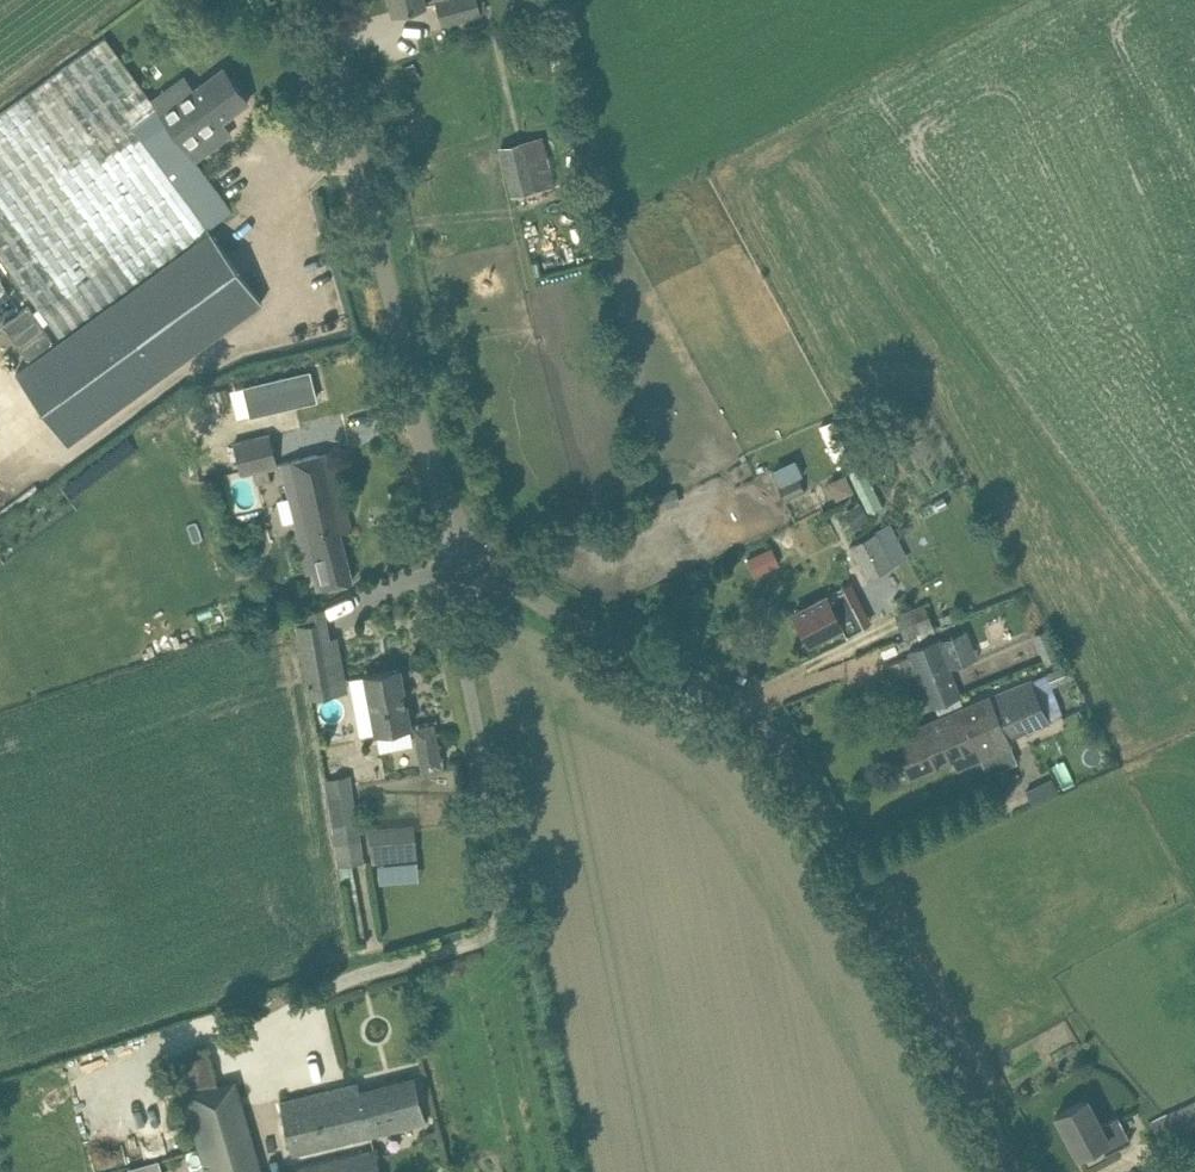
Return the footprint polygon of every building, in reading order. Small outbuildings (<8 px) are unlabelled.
[(395,10),(432,0),(392,0),(395,10)] [(443,21),(482,11),(479,0),(438,0),(443,21)] [(107,35),(0,113),(0,253),(38,306),(31,311),(25,304),(2,321),(28,359),(15,368),(69,441),(263,300),(209,226),(233,208),(192,152),(163,111),(107,35)] [(163,111),(192,152),(195,150),(190,142),(249,99),(225,66),(163,111)] [(555,183),(544,136),(501,146),(513,193),(555,183)] [(310,369),(243,385),(251,415),(317,399),(310,369)] [(833,418),(820,423),(838,465),(851,459),(833,418)] [(244,473),(254,471),(257,483),(272,479),(268,467),(278,464),(270,434),(236,443),(244,473)] [(284,460),(302,531),(297,532),(308,572),(313,570),(317,587),(330,585),(353,579),(341,530),(352,527),(333,449),(310,454),(284,460)] [(847,472),(829,480),(837,497),(855,489),(847,472)] [(799,477),(779,487),(785,500),(805,491),(799,477)] [(859,500),(847,509),(858,526),(871,517),(859,500)] [(877,529),(850,543),(867,578),(895,565),(886,547),(877,529)] [(772,546),(748,557),(756,574),(779,562),(772,546)] [(795,611),(809,640),(842,623),(847,633),(866,623),(848,588),(830,597),(828,594),(795,611)] [(893,610),(903,636),(933,625),(923,599),(893,610)] [(298,623),(309,684),(337,679),(326,618),(298,623)] [(908,650),(932,705),(962,692),(938,638),(908,650)] [(1067,662),(1047,671),(1049,674),(1053,685),(1073,676),(1067,662)] [(366,673),(377,731),(410,724),(400,666),(376,671),(366,673)] [(1032,679),(961,709),(980,755),(1011,743),(1009,738),(1051,720),(1050,718),(1049,717),(1033,680),(1032,679)] [(961,709),(891,736),(907,774),(952,754),(957,765),(980,755),(961,709)] [(433,723),(414,727),(416,739),(435,735),(433,723)] [(1050,777),(1027,788),(1032,799),(1056,789),(1050,777)] [(327,790),(343,881),(351,880),(351,882),(355,881),(352,862),(365,860),(359,826),(362,825),(355,786),(327,790)] [(369,829),(372,861),(417,857),(415,825),(369,829)] [(426,1120),(421,1098),(415,1075),(361,1088),(359,1081),(280,1100),(293,1152),(426,1120)] [(237,1077),(186,1092),(208,1171),(263,1171),(237,1077)] [(1056,1113),(1078,1153),(1101,1141),(1106,1152),(1132,1138),(1120,1115),(1105,1123),(1090,1095),(1056,1113)] [(1151,1121),(1161,1143),(1194,1126),(1194,1099),(1151,1121)] [(378,1147),(296,1166),(297,1171),(384,1171),(378,1147)]
